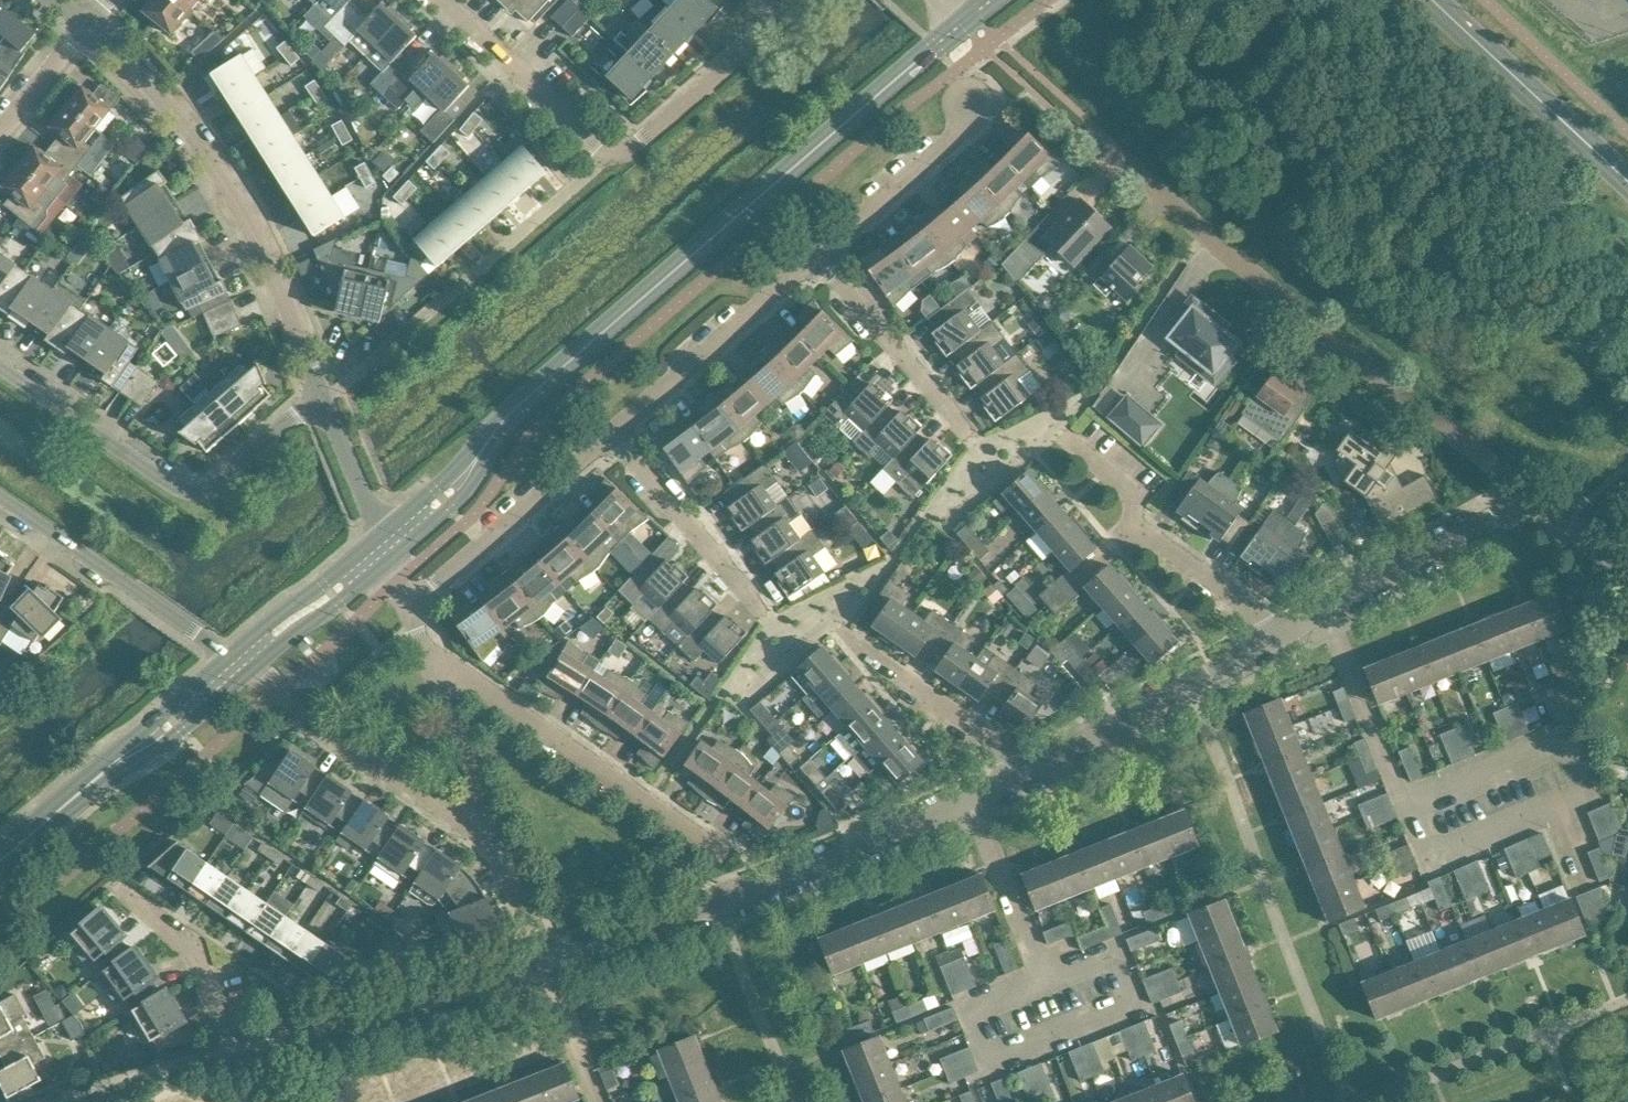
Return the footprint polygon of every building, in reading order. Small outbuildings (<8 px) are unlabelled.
[(175,0),(146,0),(145,1),(149,4),(143,11),(171,35),(190,12),(175,0)] [(190,12),(199,0),(175,0),(190,12)] [(351,1),(352,0),(319,0),(313,6),(313,7),(315,5),(331,20),(325,26),(335,36),(358,12),(353,7),(351,1)] [(508,10),(511,7),(528,22),(549,0),(497,0),(508,10)] [(551,17),(562,27),(580,8),(583,5),(578,0),(567,0),(551,17)] [(723,7),(714,0),(662,0),(671,9),(695,32),(705,21),(709,25),(723,7)] [(365,56),(402,17),(390,6),(388,9),(382,4),(369,17),(362,16),(358,12),(335,36),(346,46),(350,41),(365,56)] [(674,54),(695,32),(671,9),(663,17),(654,6),(638,20),(674,54)] [(0,7),(0,34),(5,38),(0,45),(0,71),(9,77),(25,54),(22,51),(36,35),(5,7),(3,9),(0,7)] [(562,27),(572,37),(590,18),(580,8),(562,27)] [(389,66),(417,37),(411,31),(414,28),(402,17),(365,56),(382,72),(370,84),(380,94),(398,74),(389,66)] [(653,77),(674,54),(638,20),(625,37),(636,45),(629,54),(653,77)] [(191,53),(199,62),(224,39),(215,31),(191,53)] [(277,48),(284,57),(293,50),(286,41),(277,48)] [(300,59),(293,50),(284,57),(291,66),(300,59)] [(428,96),(455,67),(443,56),(441,59),(435,53),(408,83),(398,74),(380,94),(398,110),(406,101),(415,109),(428,96)] [(643,87),(653,77),(629,54),(607,77),(621,90),(618,92),(630,106),(647,91),(643,87)] [(224,94),(254,75),(241,55),(211,74),(224,94)] [(466,78),(455,67),(428,96),(441,109),(421,131),(433,143),(455,120),(446,111),(469,86),(464,81),(466,78)] [(9,77),(0,71),(0,90),(9,77)] [(237,115),(267,96),(254,75),(224,94),(237,115)] [(305,87),(311,96),(321,90),(315,80),(305,87)] [(111,110),(97,99),(82,87),(66,107),(95,130),(111,110)] [(328,99),(321,90),(311,96),(318,106),(328,99)] [(250,135),(280,116),(267,96),(237,115),(250,135)] [(95,130),(66,107),(50,127),(60,135),(52,145),(78,166),(92,148),(85,142),(95,130)] [(474,112),(467,121),(476,129),(483,120),(474,112)] [(263,155),(293,136),(280,116),(250,135),(263,155)] [(332,126),(337,136),(347,130),(342,120),(332,126)] [(469,138),(476,129),(467,121),(460,130),(469,138)] [(1012,150),(1003,159),(1023,180),(1031,188),(1043,175),(1057,166),(1059,163),(1038,143),(1017,124),(1014,127),(1007,137),(1002,141),(1012,150)] [(353,140),(347,130),(337,136),(343,146),(353,140)] [(276,175),(306,156),(293,136),(263,155),(276,175)] [(126,155),(138,164),(150,149),(138,139),(126,155)] [(78,166),(52,145),(45,155),(34,146),(18,166),(47,190),(66,205),(81,186),(70,176),(78,166)] [(442,145),(434,153),(442,161),(450,153),(442,145)] [(523,146),(505,162),(528,189),(546,173),(523,146)] [(434,170),(442,161),(434,153),(426,162),(434,170)] [(288,196),(318,177),(306,156),(276,175),(288,196)] [(1014,189),(1023,180),(1003,159),(994,168),(985,159),(981,163),(970,170),(968,173),(1007,215),(1010,213),(1019,200),(1022,197),(1014,189)] [(355,168),(360,178),(370,173),(365,162),(355,168)] [(510,204),(528,189),(505,162),(486,177),(510,204)] [(66,205),(47,190),(18,166),(2,186),(12,195),(4,205),(30,226),(42,235),(66,205)] [(383,177),(390,184),(400,174),(393,167),(383,177)] [(121,199),(139,226),(176,202),(164,183),(166,182),(158,172),(121,199)] [(376,183),(370,173),(360,178),(366,188),(376,183)] [(1007,215),(968,173),(965,175),(957,185),(953,189),(961,198),(952,206),(971,229),(981,220),(988,228),(991,225),(1005,217),(1007,215)] [(301,216),(331,197),(318,177),(288,196),(301,216)] [(492,220),(510,204),(486,177),(468,193),(492,220)] [(409,180),(401,189),(410,197),(417,188),(409,180)] [(402,205),(410,197),(401,189),(393,197),(402,205)] [(473,236),(492,220),(468,193),(450,209),(473,236)] [(344,217),(331,197),(301,216),(314,236),(344,217)] [(1080,200),(1044,239),(1073,266),(1109,227),(1080,200)] [(188,220),(176,202),(139,226),(156,253),(196,230),(190,219),(188,220)] [(971,229),(952,206),(942,215),(934,205),(929,209),(919,215),(916,217),(952,263),(955,261),(965,248),(968,246),(961,237),(971,229)] [(455,252),(473,236),(450,209),(432,225),(455,252)] [(952,263),(916,217),(913,220),(905,229),(900,233),(908,243),(897,250),(915,274),(925,266),(932,274),(935,272),(950,265),(952,263)] [(437,267),(455,252),(432,225),(414,240),(437,267)] [(202,241),(196,230),(156,253),(162,264),(157,267),(155,272),(163,286),(171,281),(210,261),(201,242),(202,241)] [(1002,265),(1017,284),(1043,256),(1025,239),(1002,265)] [(331,260),(336,240),(314,250),(317,257),(331,260)] [(1114,262),(1103,253),(1082,275),(1106,297),(1113,290),(1126,303),(1142,286),(1138,283),(1153,266),(1152,265),(1151,266),(1130,247),(1131,246),(1130,245),(1114,262)] [(915,274),(897,250),(887,258),(880,247),(875,251),(864,256),(860,259),(877,282),(893,307),(897,304),(907,293),(911,290),(904,281),(915,274)] [(24,271),(0,254),(0,306),(24,271)] [(412,254),(406,278),(421,282),(429,274),(412,254)] [(357,318),(369,269),(331,260),(317,257),(337,305),(335,313),(352,317),(357,318)] [(199,305),(203,312),(231,300),(222,280),(220,281),(210,261),(171,281),(186,311),(199,305)] [(307,261),(296,266),(301,276),(312,271),(307,261)] [(369,269),(357,318),(379,323),(381,315),(421,282),(406,278),(369,269)] [(53,290),(24,271),(0,306),(0,310),(8,316),(10,314),(28,326),(53,290)] [(963,276),(949,285),(956,296),(970,286),(963,276)] [(55,348),(81,310),(87,301),(59,281),(53,290),(28,326),(46,339),(45,341),(55,348)] [(992,321),(1006,312),(984,281),(970,290),(992,321)] [(952,353),(992,321),(968,289),(927,319),(940,337),(934,341),(946,357),(952,353)] [(1213,316),(1192,299),(1172,324),(1178,328),(1170,338),(1198,361),(1194,366),(1213,382),(1214,383),(1231,362),(1225,358),(1236,344),(1219,330),(1221,328),(1211,319),(1213,316)] [(203,312),(208,325),(237,313),(231,300),(203,312)] [(806,328),(798,336),(818,357),(827,348),(835,356),(838,352),(851,343),(854,340),(832,320),(812,301),(808,304),(801,314),(797,319),(806,328)] [(84,365),(109,329),(81,310),(55,348),(65,355),(66,353),(84,365)] [(242,325),(237,313),(208,325),(214,338),(242,325)] [(1038,318),(1028,326),(1036,335),(1045,327),(1038,318)] [(971,390),(1005,364),(1004,363),(993,348),(1005,339),(992,321),(952,353),(965,369),(959,374),(971,390)] [(138,349),(109,329),(84,365),(103,378),(101,380),(112,387),(138,349)] [(1052,343),(1046,334),(1037,341),(1043,350),(1052,343)] [(809,366),(818,357),(798,336),(789,345),(780,336),(775,340),(765,347),(762,350),(802,392),(804,390),(813,377),(816,374),(809,366)] [(185,338),(172,347),(180,358),(193,349),(185,338)] [(1020,355),(1043,389),(1057,379),(1034,345),(1020,355)] [(802,392),(762,350),(760,352),(752,362),(747,366),(756,376),(746,384),(765,406),(775,397),(783,406),(786,403),(799,395),(802,392)] [(1016,354),(1004,363),(1005,364),(971,390),(977,385),(989,401),(983,406),(995,422),(1041,387),(1016,354)] [(244,363),(227,378),(256,411),(256,410),(256,409),(272,396),(262,385),(265,382),(266,385),(267,384),(258,364),(257,364),(258,366),(251,372),(244,363)] [(130,400),(148,374),(137,367),(119,392),(130,400)] [(256,411),(227,378),(219,368),(204,382),(239,424),(255,410),(255,411),(256,411)] [(1295,383),(1295,384),(1296,382),(1278,369),(1277,370),(1259,396),(1256,394),(1242,413),(1281,442),(1307,407),(1295,398),(1300,393),(1292,387),(1295,383)] [(142,407),(159,382),(148,374),(130,400),(142,407)] [(239,424),(204,382),(197,374),(181,388),(196,405),(195,406),(224,439),(224,438),(224,437),(239,424)] [(864,431),(888,406),(893,400),(879,386),(873,392),(857,377),(823,414),(839,429),(850,418),(863,431),(864,431)] [(755,414),(765,406),(746,384),(737,392),(729,382),(724,386),(713,392),(710,395),(747,440),(749,438),(759,425),(763,423),(755,414)] [(747,440),(710,395),(708,397),(699,406),(694,410),(702,420),(692,427),(710,451),(709,452),(716,460),(730,449),(744,442),(747,440)] [(1127,399),(1111,418),(1142,444),(1157,425),(1127,399)] [(224,439),(195,406),(179,420),(186,429),(181,433),(180,432),(179,433),(197,445),(197,444),(196,443),(197,441),(207,452),(223,438),(223,439),(224,439)] [(908,414),(906,416),(903,420),(888,406),(864,431),(863,431),(853,442),(869,457),(879,446),(893,458),(893,459),(918,433),(923,428),(908,414)] [(710,451),(692,427),(682,435),(675,425),(670,428),(659,434),(655,436),(671,459),(688,484),(691,482),(702,470),(705,467),(699,459),(709,452),(710,451)] [(1381,529),(1414,511),(1402,487),(1397,490),(1391,479),(1393,475),(1385,470),(1396,455),(1363,431),(1359,436),(1351,429),(1335,451),(1339,454),(1338,456),(1339,456),(1337,460),(1335,463),(1335,468),(1337,471),(1339,475),(1345,479),(1343,481),(1363,496),(1381,529)] [(938,442),(936,444),(932,448),(918,433),(893,459),(893,458),(882,469),(913,498),(953,455),(938,442)] [(789,463),(800,480),(821,465),(810,448),(789,463)] [(742,532),(748,527),(777,507),(789,498),(765,464),(724,493),(737,511),(730,515),(742,532)] [(1020,513),(1048,488),(1039,478),(1036,480),(1028,472),(994,501),(1002,512),(1012,504),(1020,513)] [(1196,530),(1231,480),(1219,472),(1206,485),(1199,479),(1195,485),(1184,477),(1168,501),(1186,513),(1181,519),(1196,530)] [(592,514),(613,535),(620,542),(632,530),(646,521),(648,518),(626,498),(606,478),(603,482),(596,492),(592,496),(601,505),(592,514)] [(820,478),(810,486),(818,497),(828,490),(820,478)] [(1232,546),(1249,523),(1238,515),(1242,510),(1235,505),(1242,488),(1231,480),(1196,530),(1210,540),(1215,534),(1232,546)] [(1036,532),(1061,510),(1054,502),(1058,499),(1048,488),(1020,513),(1036,532)] [(772,560),(813,531),(789,498),(777,507),(748,527),(760,544),(753,548),(765,565),(772,560)] [(1336,516),(1332,510),(1322,503),(1314,514),(1320,525),(1336,516)] [(834,514),(848,530),(858,522),(845,506),(834,514)] [(1053,551),(1081,526),(1072,516),(1069,518),(1061,510),(1036,532),(1026,541),(1042,560),(1053,551)] [(603,544),(613,535),(592,514),(583,523),(574,514),(570,518),(559,525),(557,527),(596,570),(599,568),(608,555),(611,552),(603,544)] [(1336,516),(1320,525),(1331,544),(1346,535),(1336,516)] [(1260,575),(1295,526),(1283,517),(1270,530),(1263,525),(1259,530),(1249,523),(1232,546),(1249,558),(1245,564),(1260,575)] [(957,534),(974,554),(984,545),(966,525),(957,534)] [(1091,537),(1081,526),(1053,551),(1069,571),(1095,549),(1087,540),(1091,537)] [(1306,534),(1295,526),(1260,575),(1274,585),(1279,579),(1286,584),(1288,581),(1306,555),(1299,550),(1306,534)] [(596,570),(557,527),(554,530),(546,539),(542,544),(550,553),(541,561),(560,583),(569,575),(577,583),(580,580),(594,572),(596,570)] [(880,538),(891,551),(898,541),(889,530),(880,538)] [(825,548),(813,531),(772,560),(783,577),(777,581),(789,598),(836,564),(825,548)] [(828,547),(837,564),(850,557),(841,540),(828,547)] [(989,551),(984,545),(974,554),(979,560),(989,551)] [(8,603),(1,598),(10,578),(7,576),(14,566),(8,562),(10,560),(0,554),(0,614),(8,603)] [(659,608),(689,577),(674,563),(669,569),(653,554),(618,591),(648,619),(658,607),(659,608)] [(560,583),(541,561),(531,569),(523,560),(518,564),(508,570),(505,572),(541,618),(544,615),(554,603),(557,600),(567,591),(560,583)] [(1101,607),(1130,582),(1121,571),(1117,574),(1109,565),(1084,587),(1101,607)] [(1007,575),(1014,583),(1024,574),(1017,566),(1007,575)] [(541,618),(505,572),(502,575),(493,583),(489,587),(496,597),(486,605),(504,628),(514,620),(521,629),(524,627),(539,620),(541,618)] [(1047,605),(1070,585),(1062,575),(1039,595),(1047,605)] [(704,591),(702,593),(698,597),(683,583),(689,577),(659,608),(658,607),(648,619),(677,646),(688,635),(689,636),(713,610),(718,605),(704,591)] [(891,645),(913,614),(902,606),(911,594),(889,580),(869,609),(879,616),(872,626),(882,633),(879,637),(891,645)] [(1008,590),(1000,580),(993,586),(1002,596),(1008,590)] [(1118,626),(1143,604),(1136,596),(1139,593),(1130,582),(1101,607),(1118,626)] [(31,591),(15,608),(8,603),(0,614),(0,645),(12,627),(35,642),(41,633),(43,635),(59,619),(54,614),(65,598),(47,585),(45,588),(40,584),(33,594),(31,591)] [(1079,595),(1070,585),(1047,605),(1056,615),(1079,595)] [(993,586),(985,593),(994,603),(1002,596),(993,586)] [(1536,600),(1526,604),(1540,639),(1566,629),(1552,593),(1551,594),(1552,595),(1537,601),(1536,600)] [(504,628),(486,605),(476,612),(469,602),(464,606),(453,611),(449,614),(466,637),(482,662),(486,659),(499,644),(493,636),(504,628)] [(1134,645),(1163,620),(1154,609),(1150,612),(1143,604),(1118,626),(1134,645)] [(1540,639),(1526,604),(1514,609),(1515,610),(1499,616),(1513,650),(1540,639)] [(607,607),(597,617),(604,625),(615,614),(607,607)] [(932,654),(953,624),(932,609),(923,621),(913,614),(891,645),(903,653),(905,650),(915,656),(922,646),(932,654)] [(733,619),(731,621),(728,624),(713,610),(689,636),(688,635),(677,646),(693,661),(704,650),(719,664),(748,632),(733,619)] [(1513,650),(1499,616),(1483,623),(1483,621),(1472,626),(1486,661),(1513,650)] [(1173,631),(1163,620),(1134,645),(1152,664),(1177,642),(1169,633),(1173,631)] [(954,689),(976,658),(965,651),(974,639),(953,624),(932,654),(942,661),(935,671),(945,678),(942,681),(954,689)] [(1486,661),(1472,626),(1461,630),(1461,631),(1446,638),(1459,672),(1486,661)] [(1627,660),(1627,636),(1618,656),(1627,660)] [(1459,672),(1446,638),(1430,644),(1429,643),(1418,647),(1432,682),(1459,672)] [(1061,665),(1067,660),(1077,651),(1071,644),(1066,639),(1051,652),(1061,665)] [(577,696),(593,672),(599,662),(584,653),(573,642),(570,641),(540,690),(544,693),(555,697),(560,700),(567,689),(577,696)] [(814,689),(843,664),(833,653),(830,656),(822,647),(797,669),(791,675),(808,694),(814,689)] [(1432,682),(1418,647),(1408,651),(1408,653),(1392,659),(1406,693),(1432,682)] [(1082,657),(1077,651),(1067,660),(1072,666),(1082,657)] [(1105,662),(1117,679),(1130,670),(1117,653),(1105,662)] [(995,698),(1016,669),(995,654),(987,666),(976,658),(954,689),(966,698),(968,694),(978,701),(985,691),(995,698)] [(1406,693),(1392,659),(1377,665),(1376,664),(1365,669),(1379,704),(1406,693)] [(1099,676),(1086,661),(1076,670),(1088,685),(1099,676)] [(831,708),(856,686),(849,677),(852,675),(843,664),(814,689),(831,708)] [(1037,683),(1016,669),(995,698),(1005,705),(999,715),(1008,722),(1005,725),(1016,733),(1018,729),(1022,732),(1041,704),(1028,695),(1037,683)] [(598,727),(631,680),(628,678),(613,672),(610,670),(604,679),(593,672),(577,696),(588,703),(581,714),(586,717),(595,725),(598,727)] [(690,685),(708,699),(721,680),(712,672),(704,682),(697,676),(690,685)] [(1106,685),(1099,676),(1088,685),(1096,693),(1106,685)] [(635,736),(652,712),(642,705),(648,696),(645,693),(634,681),(631,680),(598,727),(601,730),(612,735),(617,739),(625,728),(635,736)] [(1570,681),(1558,686),(1569,715),(1582,710),(1570,681)] [(847,726),(876,702),(866,691),(863,694),(856,686),(831,708),(847,726)] [(1569,715),(1558,686),(1546,691),(1558,720),(1569,715)] [(1333,692),(1339,707),(1351,703),(1344,687),(1333,692)] [(1250,725),(1257,740),(1291,727),(1280,700),(1244,714),(1249,725),(1250,725)] [(777,721),(760,701),(750,710),(767,729),(777,721)] [(864,745),(889,723),(882,715),(885,712),(876,702),(847,726),(864,745)] [(652,712),(635,736),(645,743),(637,753),(642,757),(650,766),(654,769),(671,746),(690,723),(687,721),(673,714),(658,703),(652,712)] [(1357,718),(1351,703),(1339,707),(1346,722),(1357,718)] [(1517,703),(1505,708),(1518,737),(1529,732),(1517,703)] [(1518,737),(1505,708),(1493,713),(1505,742),(1518,737)] [(768,741),(778,753),(788,745),(777,732),(783,727),(777,721),(767,729),(773,736),(768,741)] [(880,764),(909,740),(899,729),(896,732),(889,723),(864,745),(880,764)] [(1463,725),(1451,730),(1464,759),(1475,754),(1463,725)] [(1301,752),(1291,727),(1257,740),(1263,755),(1261,756),(1266,766),(1301,752)] [(1464,759),(1451,730),(1439,735),(1451,764),(1464,759)] [(778,753),(790,766),(800,757),(796,754),(807,744),(800,735),(788,745),(778,753)] [(1354,743),(1360,758),(1371,754),(1365,738),(1354,743)] [(704,798),(739,751),(736,749),(722,742),(718,740),(712,749),(701,741),(684,765),(695,773),(688,783),(693,787),(701,795),(704,798)] [(918,750),(909,740),(880,764),(897,784),(923,762),(915,753),(918,750)] [(1410,747),(1398,752),(1410,781),(1422,776),(1410,747)] [(302,813),(328,775),(290,749),(289,751),(290,751),(283,762),(277,757),(278,757),(277,756),(244,784),(245,786),(247,785),(261,794),(260,795),(261,796),(265,791),(289,808),(294,801),(305,808),(302,813)] [(741,807),(759,784),(749,776),(755,767),(752,765),(742,753),(739,751),(704,798),(707,800),(718,806),(723,809),(731,799),(741,807)] [(1312,778),(1301,752),(1266,766),(1270,777),(1271,776),(1277,792),(1312,778)] [(1377,769),(1371,754),(1360,758),(1366,774),(1377,769)] [(810,780),(820,772),(815,765),(805,774),(810,780)] [(826,778),(820,772),(810,780),(816,787),(826,778)] [(364,800),(328,775),(302,813),(327,830),(330,826),(341,833),(336,841),(364,800)] [(1322,804),(1312,778),(1277,792),(1283,807),(1282,807),(1287,818),(1322,804)] [(820,791),(833,806),(843,797),(830,782),(820,791)] [(769,793),(759,784),(741,807),(750,815),(742,825),(747,829),(755,838),(759,841),(777,819),(796,797),(793,794),(778,786),(776,784),(769,793)] [(885,794),(890,800),(906,793),(897,784),(885,794)] [(1362,817),(1392,805),(1387,793),(1358,805),(1362,817)] [(850,806),(843,797),(833,806),(840,814),(850,806)] [(401,825),(364,800),(336,841),(349,850),(355,840),(367,848),(365,850),(377,858),(373,864),(374,865),(401,825)] [(1611,803),(1599,808),(1611,837),(1623,832),(1611,803)] [(1333,830),(1322,804),(1287,818),(1291,828),(1292,828),(1298,843),(1333,830)] [(1397,817),(1392,805),(1362,817),(1367,829),(1397,817)] [(1587,813),(1599,842),(1611,837),(1599,808),(1587,813)] [(1172,816),(1157,822),(1170,856),(1197,845),(1184,810),(1172,815),(1172,816)] [(234,824),(219,813),(214,819),(216,827),(226,835),(229,830),(234,824)] [(1170,856),(1157,822),(1141,829),(1141,827),(1130,832),(1144,867),(1170,856)] [(245,831),(234,824),(229,830),(240,838),(245,831)] [(414,884),(437,850),(401,825),(374,865),(399,882),(403,876),(414,884)] [(1343,855),(1333,830),(1298,843),(1304,858),(1303,859),(1307,869),(1343,855)] [(1144,867),(1130,832),(1119,836),(1119,837),(1104,844),(1117,877),(1144,867)] [(1540,868),(1528,839),(1516,844),(1528,873),(1540,868)] [(150,867),(188,892),(208,863),(178,842),(150,867)] [(269,857),(273,851),(262,843),(258,850),(269,857)] [(1117,877),(1104,844),(1088,850),(1087,848),(1076,853),(1090,888),(1117,877)] [(1528,873),(1516,844),(1504,849),(1516,878),(1528,873)] [(1408,845),(1379,856),(1384,869),(1413,857),(1408,845)] [(1588,852),(1599,882),(1612,877),(1600,847),(1588,852)] [(462,867),(437,850),(414,884),(415,884),(416,882),(417,883),(411,892),(429,904),(433,905),(438,900),(444,907),(476,881),(470,873),(462,867)] [(284,858),(273,851),(269,857),(280,865),(284,858)] [(1090,888),(1076,853),(1065,857),(1066,859),(1050,865),(1064,899),(1090,888)] [(1353,881),(1343,855),(1307,869),(1311,880),(1313,879),(1319,895),(1353,881)] [(1418,869),(1413,857),(1384,869),(1388,881),(1418,869)] [(1501,859),(1494,861),(1498,872),(1505,869),(1501,859)] [(1490,890),(1477,861),(1465,866),(1478,895),(1490,890)] [(208,906),(228,876),(208,863),(188,892),(208,906)] [(1064,899),(1050,865),(1035,871),(1034,870),(1022,874),(1036,910),(1064,899)] [(1478,895),(1465,866),(1453,871),(1466,900),(1478,895)] [(308,884),(313,878),(302,870),(297,877),(308,884)] [(970,881),(954,887),(967,921),(995,910),(981,875),(969,879),(970,881)] [(227,919),(247,889),(228,876),(208,906),(227,919)] [(353,877),(346,888),(353,893),(360,882),(353,877)] [(1452,906),(1440,877),(1427,882),(1440,911),(1452,906)] [(324,885),(313,878),(308,884),(319,892),(324,885)] [(482,889),(476,881),(444,907),(449,913),(451,913),(462,939),(460,940),(463,948),(489,940),(489,939),(488,940),(485,931),(496,927),(497,928),(498,928),(487,897),(482,889)] [(1363,906),(1353,881),(1319,895),(1325,910),(1324,910),(1328,921),(1364,907),(1364,906),(1363,906)] [(1197,890),(1201,902),(1217,895),(1212,884),(1197,890)] [(967,921),(954,887),(938,893),(938,892),(927,896),(941,931),(967,921)] [(1600,887),(1589,891),(1600,921),(1612,916),(1600,887)] [(247,932),(267,903),(247,889),(227,919),(247,932)] [(1600,921),(1589,891),(1576,896),(1588,926),(1600,921)] [(941,931),(927,896),(916,900),(916,902),(901,908),(914,942),(941,931)] [(1414,907),(1409,896),(1392,903),(1396,914),(1414,907)] [(341,897),(337,904),(348,911),(352,905),(341,897)] [(1174,899),(1158,905),(1163,916),(1178,910),(1174,899)] [(1569,899),(1543,910),(1557,945),(1558,945),(1558,944),(1572,938),(1573,939),(1584,935),(1569,899)] [(1189,914),(1200,941),(1234,927),(1228,912),(1229,912),(1225,900),(1189,914)] [(267,946),(287,916),(267,903),(247,932),(267,946)] [(1396,914),(1392,903),(1374,910),(1379,921),(1396,914)] [(1105,926),(1110,938),(1123,933),(1111,904),(1098,909),(1105,926)] [(1163,916),(1158,905),(1143,911),(1147,922),(1163,916)] [(97,960),(105,970),(132,950),(122,938),(125,935),(102,908),(65,939),(66,940),(73,935),(95,961),(97,960)] [(914,942),(901,908),(885,914),(884,913),(873,917),(887,953),(914,942)] [(1557,945),(1543,910),(1517,920),(1532,956),(1542,952),(1542,950),(1556,945),(1556,946),(1557,945)] [(286,959),(306,930),(287,916),(267,946),(286,959)] [(887,953),(873,917),(862,922),(863,923),(847,929),(861,963),(887,953)] [(1358,930),(1353,919),(1338,925),(1342,936),(1358,930)] [(1532,956),(1517,920),(1491,930),(1506,966),(1507,966),(1506,965),(1521,959),(1521,960),(1532,956)] [(1043,933),(1048,945),(1076,933),(1071,921),(1043,933)] [(1110,938),(1105,926),(1077,938),(1082,950),(1110,938)] [(1156,927),(1126,939),(1131,952),(1161,940),(1156,927)] [(1240,942),(1234,927),(1200,941),(1210,967),(1246,953),(1241,942),(1240,942)] [(861,963),(847,929),(832,935),(831,934),(819,939),(833,974),(861,963)] [(306,973),(326,943),(306,930),(286,959),(306,973)] [(1506,966),(1491,930),(1466,941),(1480,977),(1491,972),(1490,971),(1504,965),(1505,967),(1506,966)] [(382,942),(389,969),(404,965),(397,938),(382,942)] [(993,945),(1005,973),(1017,969),(1006,940),(993,945)] [(1480,977),(1466,941),(1440,951),(1454,987),(1455,987),(1455,986),(1469,980),(1469,981),(1480,977)] [(360,966),(326,943),(306,973),(326,986),(335,974),(344,981),(342,982),(362,977),(360,966)] [(132,950),(105,970),(96,976),(107,991),(114,986),(125,1000),(126,999),(134,1009),(162,992),(153,980),(157,977),(136,947),(132,950)] [(1454,987),(1440,951),(1414,962),(1429,998),(1439,993),(1439,992),(1453,986),(1454,987)] [(1250,963),(1246,953),(1210,967),(1220,993),(1255,979),(1248,964),(1250,963)] [(964,957),(952,962),(963,990),(975,985),(964,957)] [(963,990),(952,962),(940,967),(951,995),(963,990)] [(1429,998),(1414,962),(1388,972),(1403,1008),(1404,1008),(1403,1006),(1418,1001),(1418,1002),(1429,998)] [(1142,979),(1147,992),(1176,979),(1172,967),(1142,979)] [(1403,1008),(1388,972),(1362,983),(1376,1019),(1388,1014),(1387,1013),(1401,1007),(1402,1008),(1403,1008)] [(1181,992),(1176,979),(1147,992),(1152,1004),(1181,992)] [(1261,994),(1255,979),(1220,993),(1231,1018),(1266,1004),(1262,994),(1261,994)] [(162,992),(134,1009),(124,1015),(134,1031),(142,1026),(151,1041),(153,1040),(157,1047),(158,1050),(193,1041),(192,1039),(190,1040),(181,1024),(185,1021),(167,990),(162,992)] [(34,1036),(23,1015),(26,1013),(16,994),(0,1003),(0,1006),(0,1054),(34,1036)] [(923,998),(907,1004),(912,1015),(928,1009),(923,998)] [(912,1015),(907,1004),(892,1010),(896,1021),(912,1015)] [(1270,1015),(1266,1004),(1231,1018),(1241,1045),(1277,1031),(1276,1029),(1275,1030),(1269,1015),(1270,1015)] [(929,1032),(958,1020),(953,1007),(924,1019),(929,1032)] [(1227,1019),(1200,1026),(1196,1012),(1185,1015),(1193,1042),(1230,1031),(1227,1019)] [(1169,1023),(1175,1039),(1186,1035),(1180,1019),(1169,1023)] [(854,1026),(858,1037),(874,1031),(869,1020),(854,1026)] [(1144,1021),(1132,1026),(1144,1055),(1156,1051),(1144,1021)] [(858,1037),(854,1026),(842,1031),(846,1042),(858,1037)] [(1144,1055),(1132,1026),(1120,1031),(1132,1060),(1144,1055)] [(1192,1050),(1186,1035),(1175,1039),(1181,1055),(1192,1050)] [(34,1036),(0,1054),(0,1056),(6,1067),(0,1071),(0,1084),(8,1098),(18,1093),(20,1095),(32,1089),(30,1086),(41,1080),(33,1064),(46,1058),(34,1036)] [(659,1050),(669,1077),(704,1063),(698,1048),(699,1047),(695,1036),(659,1050)] [(849,1062),(856,1077),(890,1063),(879,1036),(843,1051),(848,1062),(849,1062)] [(1093,1042),(1081,1047),(1093,1076),(1104,1071),(1093,1042)] [(944,1071),(974,1059),(969,1047),(940,1059),(944,1071)] [(1093,1076),(1081,1047),(1069,1051),(1081,1081),(1093,1076)] [(979,1071),(974,1059),(944,1071),(949,1083),(979,1071)] [(1041,1062),(1029,1067),(1041,1097),(1053,1092),(1041,1062)] [(538,1075),(548,1101),(570,1101),(579,1098),(565,1063),(553,1068),(554,1069),(538,1075)] [(704,1063),(669,1077),(679,1101),(682,1101),(716,1088),(711,1078),(710,1078),(704,1063)] [(890,1063),(856,1077),(862,1092),(860,1093),(864,1101),(867,1101),(900,1089),(890,1063)] [(1041,1097),(1029,1067),(1017,1072),(1029,1101),(1041,1097)] [(618,1085),(612,1070),(601,1075),(607,1089),(618,1085)] [(538,1075),(522,1081),(522,1080),(511,1084),(518,1101),(548,1101),(538,1075)] [(1156,1085),(1163,1101),(1193,1101),(1183,1075),(1156,1085)] [(991,1083),(999,1101),(1013,1101),(1003,1078),(991,1083)] [(511,1084),(500,1089),(500,1090),(484,1096),(487,1101),(518,1101),(511,1084)] [(1156,1085),(1130,1096),(1133,1101),(1163,1101),(1156,1085)] [(716,1088),(682,1101),(719,1101),(718,1099),(720,1099),(716,1088)] [(900,1089),(867,1101),(906,1101),(900,1089)] [(963,1101),(976,1101),(971,1090),(960,1095),(963,1101)]
